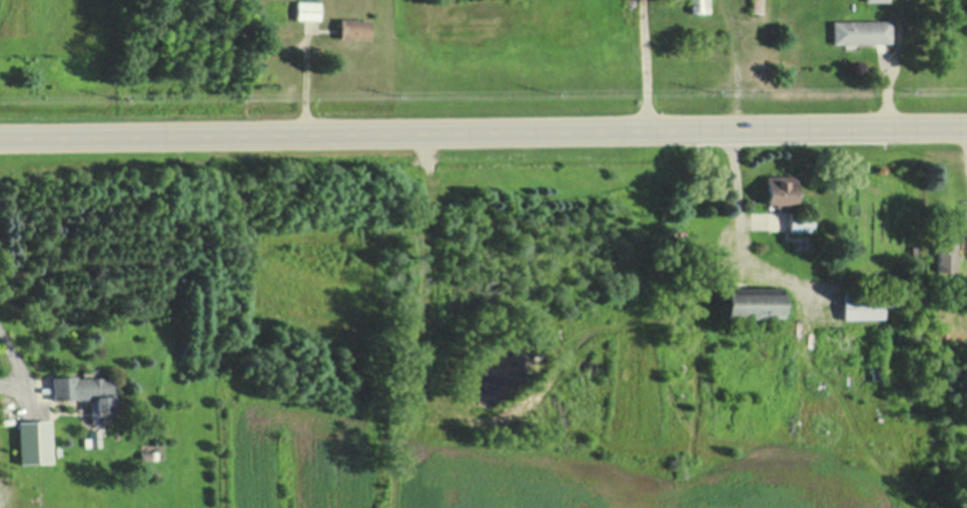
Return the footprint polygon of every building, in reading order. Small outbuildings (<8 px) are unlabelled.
[(295,13),(295,0),(319,0),(318,18),(293,18),(293,13),(295,13)] [(687,1),(687,0),(707,0),(707,10),(689,10),(689,1),(687,1)] [(750,10),(750,0),(761,0),(760,11),(750,10)] [(370,19),(369,37),(338,36),(339,17),(370,19)] [(888,40),(830,41),(830,18),(888,18),(888,40)] [(788,201),(788,209),(779,209),(779,207),(775,207),(775,202),(766,202),(766,175),(795,175),(795,201),(788,201)] [(812,229),(788,229),(788,210),(812,210),(812,229)] [(956,241),(955,270),(936,270),(937,241),(947,241),(947,235),(955,235),(955,241),(956,241)] [(780,284),(780,314),(723,314),(723,284),(780,284)] [(882,317),(842,318),(841,295),(906,294),(906,306),(882,306),(882,317)] [(879,378),(871,378),(871,364),(879,364),(879,378)] [(76,374),(76,378),(113,376),(114,395),(111,395),(111,401),(109,401),(109,408),(95,409),(94,396),(53,399),(52,375),(76,374)] [(49,419),(49,421),(54,420),(55,432),(50,432),(51,461),(19,462),(18,434),(14,434),(13,422),(17,422),(17,421),(49,419)] [(100,445),(83,446),(82,436),(89,436),(89,428),(99,428),(100,445)] [(157,458),(140,458),(140,450),(157,450),(157,458)]
